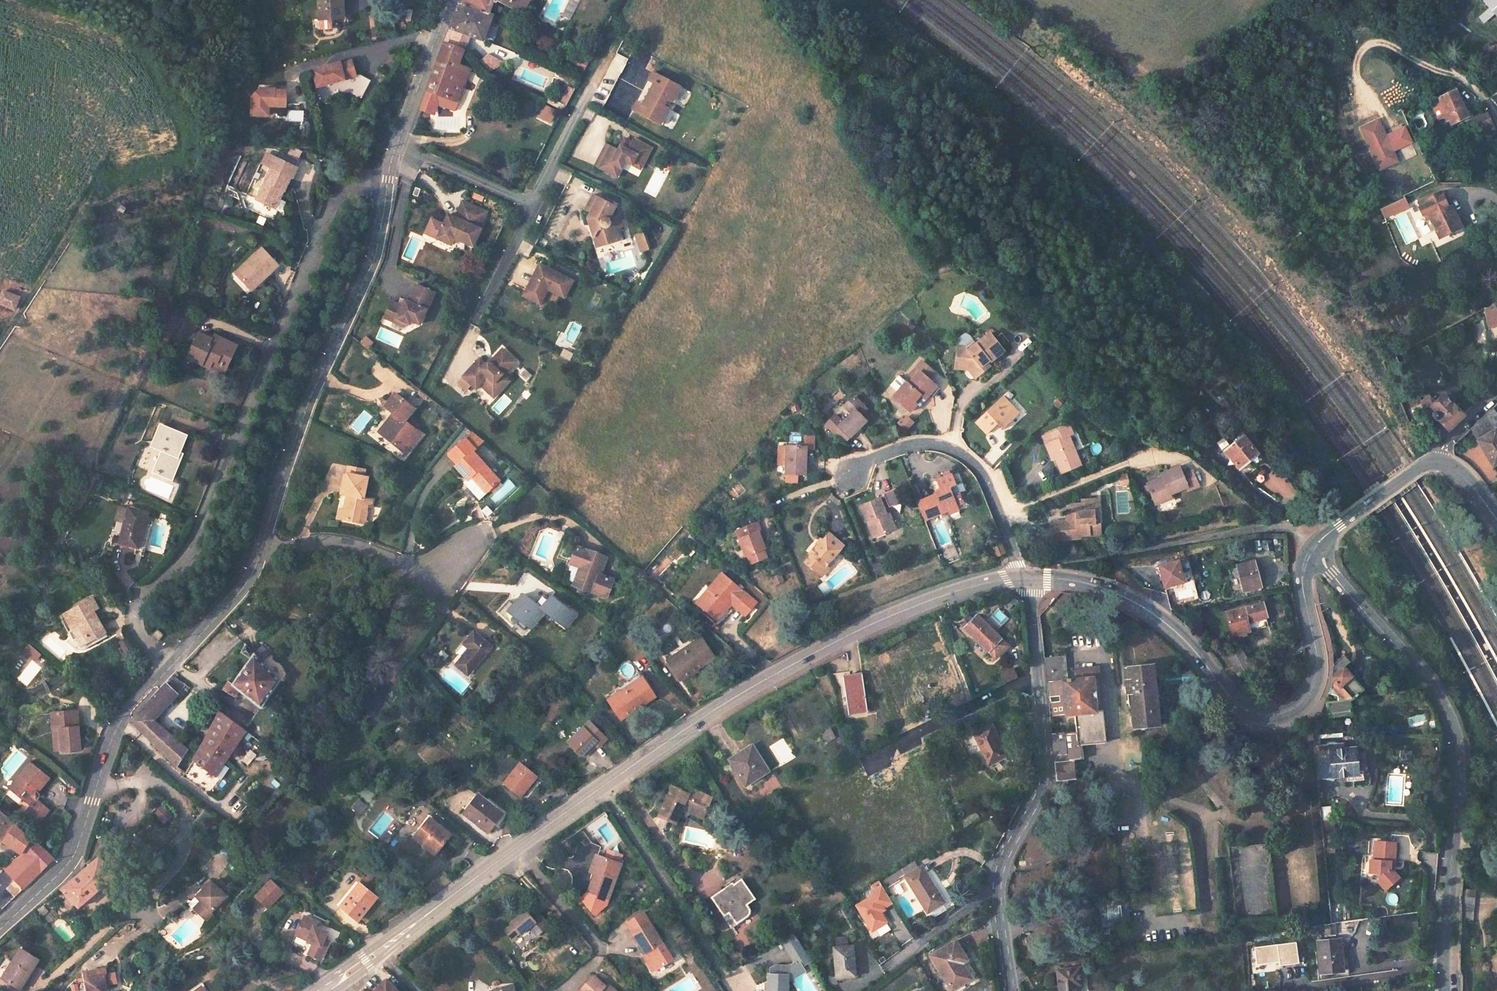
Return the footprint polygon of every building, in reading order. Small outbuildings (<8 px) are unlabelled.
[(319,19),(341,18),(340,3),(342,2),(341,0),(318,0),(319,19)] [(460,1),(450,27),(470,35),(482,40),(491,16),(492,15),(489,15),(493,2),(496,4),(497,1),(522,13),(529,0),(460,0),(460,1)] [(1484,1),(1496,16),(1496,0),(1486,0),(1484,1)] [(470,35),(450,27),(446,38),(445,42),(464,50),(470,35)] [(442,52),(427,91),(426,96),(425,99),(434,103),(438,104),(454,110),(457,103),(460,94),(469,70),(458,65),(464,50),(445,42),(442,52)] [(610,95),(627,58),(614,52),(598,90),(610,95)] [(503,62),(488,53),(479,61),(487,72),(503,62)] [(343,62),(316,70),(320,87),(348,79),(348,78),(359,75),(355,60),(344,63),(343,62)] [(586,66),(576,61),(574,65),(580,68),(575,78),(578,79),(586,66)] [(206,63),(200,66),(203,73),(209,70),(206,63)] [(684,86),(649,68),(644,78),(653,83),(642,104),(634,100),(627,113),(661,130),(684,86)] [(573,90),(567,87),(559,103),(565,105),(573,90)] [(281,89),(266,88),(258,95),(257,114),(274,115),(275,106),(292,107),(293,91),(281,90),(281,89)] [(1460,100),(1456,90),(1430,102),(1437,118),(1442,116),(1443,119),(1447,118),(1448,120),(1452,118),(1453,123),(1464,118),(1456,102),(1460,100)] [(434,103),(425,99),(421,110),(431,113),(434,103)] [(1456,102),(1464,118),(1468,116),(1460,100),(1456,102)] [(535,118),(550,124),(555,109),(541,104),(535,118)] [(1486,112),(1472,119),(1485,141),(1496,135),(1496,133),(1486,112)] [(1384,136),(1377,120),(1360,128),(1379,169),(1396,161),(1391,151),(1384,136)] [(1410,142),(1403,127),(1384,136),(1391,151),(1410,142)] [(618,148),(607,142),(595,164),(617,175),(625,159),(632,163),(637,154),(645,158),(651,147),(633,138),(632,141),(628,139),(624,146),(620,144),(618,148)] [(263,164),(271,167),(276,158),(268,154),(263,164)] [(645,158),(637,154),(632,163),(640,167),(645,158)] [(662,155),(644,192),(656,198),(674,161),(662,155)] [(271,167),(290,176),(292,177),(296,167),(276,158),(271,167)] [(290,176),(271,167),(256,199),(271,206),(279,189),(283,190),(290,176)] [(283,190),(279,189),(271,206),(275,208),(283,190)] [(1427,219),(1430,217),(1440,238),(1460,228),(1451,208),(1450,209),(1442,192),(1420,202),(1421,206),(1420,207),(1423,215),(1425,214),(1427,219)] [(616,205),(593,193),(586,208),(591,211),(588,216),(595,220),(598,228),(594,235),(597,246),(620,239),(616,228),(624,226),(620,214),(613,210),(616,205)] [(1278,195),(1272,199),(1281,211),(1290,205),(1286,198),(1282,201),(1278,195)] [(916,204),(911,197),(905,202),(910,209),(916,204)] [(1385,217),(1408,206),(1405,198),(1381,209),(1385,217)] [(487,212),(463,201),(455,217),(451,215),(449,220),(452,222),(455,223),(452,228),(450,226),(432,218),(426,232),(451,244),(454,237),(473,246),(481,229),(479,228),(487,212)] [(126,208),(121,205),(118,210),(123,214),(126,208)] [(645,232),(636,235),(641,252),(650,249),(645,232)] [(277,266),(262,249),(235,273),(251,290),(277,266)] [(572,280),(539,263),(523,294),(533,300),(536,293),(539,294),(544,286),(547,288),(564,296),(572,280)] [(434,293),(415,285),(408,301),(407,301),(404,307),(402,306),(399,305),(391,301),(384,318),(396,323),(397,319),(403,321),(408,319),(410,320),(420,324),(426,310),(427,310),(434,293)] [(547,288),(544,286),(539,294),(536,293),(533,300),(539,303),(547,288)] [(3,291),(0,299),(0,303),(14,310),(19,298),(3,291)] [(1489,327),(1496,322),(1496,300),(1483,307),(1489,327)] [(907,320),(904,323),(911,330),(915,327),(907,320)] [(236,346),(218,337),(216,342),(212,340),(198,333),(186,358),(209,368),(210,365),(212,360),(226,366),(236,346)] [(968,350),(958,349),(956,364),(965,365),(969,369),(975,377),(984,370),(981,367),(986,363),(993,357),(1003,350),(990,333),(975,344),(968,350)] [(364,335),(358,341),(365,349),(372,343),(364,335)] [(968,350),(975,344),(974,341),(967,346),(958,346),(958,349),(968,350)] [(478,357),(461,375),(475,388),(479,384),(491,395),(499,386),(493,381),(499,375),(500,376),(508,367),(502,362),(509,355),(500,347),(489,359),(489,362),(484,362),(478,357)] [(559,357),(570,360),(573,352),(561,348),(559,357)] [(1003,350),(993,357),(996,361),(1006,353),(1003,350)] [(509,355),(502,362),(508,367),(514,360),(509,355)] [(226,366),(212,360),(210,365),(224,371),(226,366)] [(936,386),(928,378),(935,371),(923,361),(911,374),(914,377),(908,384),(906,382),(900,389),(893,396),(910,411),(916,404),(914,402),(920,395),(923,397),(924,398),(931,392),(936,386)] [(507,382),(500,376),(499,375),(493,381),(499,386),(491,395),(493,397),(507,382)] [(900,389),(906,382),(900,376),(895,381),(894,384),(900,389)] [(936,386),(931,392),(933,394),(939,388),(936,386)] [(414,409),(396,394),(386,407),(394,413),(389,419),(392,421),(389,425),(386,423),(379,432),(406,453),(421,434),(405,421),(414,409)] [(916,404),(923,397),(920,395),(914,402),(916,404)] [(867,408),(854,396),(844,406),(851,413),(841,423),(835,417),(827,425),(844,442),(865,420),(860,415),(867,408)] [(1462,415),(1443,396),(1432,406),(1432,413),(1432,416),(1436,420),(1440,420),(1443,423),(1448,429),(1462,415)] [(1002,397),(976,422),(987,434),(998,424),(1003,429),(1019,414),(1002,397)] [(1432,413),(1432,406),(1425,398),(1419,404),(1424,420),(1432,413)] [(1068,411),(1064,406),(1059,410),(1064,415),(1068,411)] [(1471,429),(1493,466),(1496,464),(1496,431),(1496,429),(1496,414),(1492,408),(1482,418),(1471,429)] [(900,421),(908,428),(914,421),(908,416),(906,418),(905,416),(900,421)] [(1169,425),(1162,417),(1148,429),(1150,432),(1157,426),(1163,431),(1169,425)] [(185,436),(161,425),(154,443),(161,446),(159,450),(161,451),(153,471),(171,479),(179,458),(176,457),(185,436)] [(1069,426),(1049,434),(1052,442),(1064,472),(1081,465),(1069,436),(1073,434),(1069,426)] [(486,493),(491,489),(499,481),(476,453),(474,451),(472,449),(483,440),(473,432),(449,454),(457,463),(455,465),(468,480),(465,483),(480,499),(486,493)] [(1224,450),(1239,469),(1250,461),(1259,454),(1244,435),(1231,444),(1224,450)] [(813,449),(814,436),(804,436),(804,447),(787,446),(787,463),(786,474),(805,474),(806,448),(813,449)] [(1224,450),(1231,444),(1225,436),(1217,442),(1224,450)] [(1064,472),(1052,442),(1046,444),(1051,459),(1055,457),(1061,473),(1064,472)] [(787,463),(787,446),(780,446),(779,463),(787,463)] [(1259,454),(1250,461),(1254,466),(1263,459),(1259,454)] [(365,470),(349,467),(348,473),(363,477),(365,470)] [(1163,478),(1147,484),(1155,504),(1171,497),(1169,494),(1185,487),(1187,492),(1198,488),(1191,472),(1182,475),(1178,467),(1162,474),(1163,478)] [(363,477),(348,473),(343,494),(347,495),(350,495),(349,501),(346,500),(344,510),(342,518),(360,522),(362,511),(366,512),(368,505),(371,506),(372,500),(363,498),(368,478),(363,477)] [(1117,475),(1119,486),(1127,484),(1125,473),(1117,475)] [(955,484),(952,475),(938,480),(942,490),(937,492),(938,494),(917,502),(924,520),(949,510),(957,507),(957,505),(963,502),(959,492),(961,491),(958,483),(955,484)] [(499,481),(491,489),(494,492),(502,485),(499,481)] [(879,499),(861,506),(873,537),(892,529),(886,515),(882,505),(887,503),(888,508),(902,502),(897,489),(883,494),(884,498),(880,499),(879,499)] [(1073,520),(1053,522),(1054,528),(1058,527),(1059,540),(1080,538),(1080,535),(1101,534),(1100,522),(1095,522),(1094,511),(1092,511),(1091,499),(1081,500),(1081,503),(1071,504),(1073,520)] [(128,509),(117,507),(114,521),(124,524),(128,509)] [(140,538),(144,525),(149,526),(150,521),(145,520),(147,513),(128,508),(128,509),(124,524),(119,543),(135,547),(133,554),(142,556),(146,540),(140,538)] [(886,515),(892,529),(895,528),(889,513),(886,515)] [(757,523),(736,531),(746,557),(747,556),(763,550),(764,549),(760,540),(757,532),(760,531),(757,523)] [(146,540),(149,526),(144,525),(140,538),(146,540)] [(830,561),(843,545),(829,534),(823,541),(821,539),(809,554),(811,556),(806,562),(817,572),(824,564),(826,566),(830,561)] [(1000,543),(993,546),(997,556),(1004,553),(1000,543)] [(606,558),(578,548),(572,564),(581,567),(579,573),(572,570),(568,580),(576,582),(576,584),(594,591),(594,589),(607,594),(613,580),(600,575),(606,558)] [(763,550),(747,556),(750,564),(766,558),(763,550)] [(1182,574),(1192,572),(1188,559),(1159,567),(1165,588),(1184,583),(1182,574)] [(1254,560),(1237,565),(1244,591),(1262,586),(1254,560)] [(824,564),(817,572),(822,576),(832,563),(830,561),(826,566),(824,564)] [(880,561),(871,564),(876,576),(885,572),(880,561)] [(581,567),(572,564),(570,570),(572,570),(579,573),(581,567)] [(745,615),(755,603),(722,574),(708,589),(713,593),(701,606),(717,620),(732,604),(745,615)] [(780,574),(770,578),(774,586),(783,582),(780,574)] [(713,593),(708,589),(697,602),(701,606),(713,593)] [(524,593),(511,610),(520,618),(517,622),(523,628),(543,608),(550,615),(564,625),(574,612),(567,607),(566,607),(551,595),(549,598),(544,593),(536,602),(524,593)] [(1011,593),(1002,602),(1010,611),(1020,601),(1011,593)] [(96,610),(90,598),(63,613),(72,630),(73,629),(79,626),(88,642),(105,633),(96,618),(89,621),(86,615),(96,610)] [(1263,603),(1226,613),(1233,635),(1236,634),(1237,637),(1251,633),(1250,631),(1266,627),(1263,617),(1267,616),(1263,603)] [(1184,605),(1178,607),(1182,616),(1188,614),(1184,605)] [(989,618),(999,627),(1007,618),(997,608),(989,618)] [(977,615),(965,627),(996,657),(1008,645),(977,615)] [(1062,619),(1040,621),(1056,780),(1075,778),(1073,760),(1082,759),(1080,744),(1106,742),(1102,710),(1096,710),(1093,677),(1099,676),(1098,666),(1075,668),(1076,678),(1066,679),(1063,652),(1059,652),(1057,641),(1064,640),(1062,619)] [(1094,625),(1069,627),(1071,650),(1096,648),(1094,625)] [(88,642),(79,626),(73,629),(82,646),(85,644),(88,642)] [(163,636),(157,630),(152,636),(158,642),(163,636)] [(468,674),(491,646),(474,632),(464,644),(464,643),(461,644),(457,648),(457,651),(463,656),(457,664),(468,674)] [(106,637),(105,633),(88,642),(85,644),(87,648),(106,637)] [(713,657),(697,633),(664,656),(680,680),(688,674),(697,668),(713,657)] [(26,659),(29,656),(35,660),(40,654),(28,644),(20,654),(26,659)] [(130,650),(127,645),(121,648),(124,653),(130,650)] [(253,653),(246,645),(242,652),(251,659),(233,684),(229,682),(223,689),(235,696),(240,690),(255,702),(261,707),(272,691),(279,681),(260,661),(253,653)] [(270,653),(263,645),(253,653),(260,661),(270,653)] [(1240,646),(1226,654),(1240,678),(1254,670),(1240,646)] [(133,655),(130,650),(124,653),(127,658),(133,655)] [(1154,665),(1128,667),(1130,680),(1126,680),(1127,692),(1131,691),(1134,727),(1160,724),(1154,665)] [(1343,666),(1332,676),(1331,683),(1328,692),(1336,695),(1337,700),(1349,699),(1353,698),(1363,688),(1343,666)] [(1015,667),(1003,673),(1008,682),(1019,676),(1015,667)] [(697,668),(688,674),(691,678),(699,672),(697,668)] [(655,696),(639,673),(605,695),(621,719),(631,713),(639,707),(655,696)] [(863,673),(843,676),(849,713),(868,709),(863,673)] [(185,686),(171,677),(131,720),(175,766),(185,773),(193,760),(195,757),(191,753),(152,721),(185,686)] [(1337,700),(1327,701),(1329,715),(1350,713),(1349,699),(1337,700)] [(261,707),(255,702),(251,707),(257,712),(261,707)] [(639,707),(631,713),(633,716),(641,710),(639,707)] [(53,713),(52,713),(53,731),(61,730),(62,750),(80,749),(76,711),(53,713)] [(220,712),(219,712),(201,747),(195,757),(193,760),(215,776),(246,731),(243,728),(220,712)] [(606,739),(589,722),(568,742),(581,755),(596,741),(600,745),(606,739)] [(403,730),(399,727),(394,733),(398,737),(403,730)] [(992,727),(975,735),(989,764),(1005,756),(992,727)] [(830,729),(822,734),(825,740),(833,735),(830,729)] [(61,730),(53,731),(55,750),(55,751),(62,750),(61,730)] [(752,744),(729,759),(745,785),(765,772),(758,761),(762,759),(752,744)] [(1320,745),(1314,746),(1315,756),(1330,755),(1332,776),(1358,774),(1357,770),(1366,769),(1365,753),(1356,754),(1355,749),(1343,750),(1339,750),(1338,744),(1320,745)] [(1332,776),(1330,755),(1315,756),(1317,777),(1332,776)] [(762,759),(758,761),(765,772),(769,770),(762,759)] [(537,777),(520,763),(503,784),(520,797),(537,777)] [(48,778),(31,764),(10,789),(31,806),(22,817),(34,827),(48,810),(33,797),(48,778)] [(681,809),(702,819),(712,798),(691,788),(690,790),(688,793),(681,790),(673,786),(659,815),(675,823),(681,809)] [(503,813),(478,794),(463,814),(474,822),(472,824),(479,830),(481,828),(487,833),(494,824),(503,813)] [(359,800),(353,808),(360,814),(367,806),(359,800)] [(156,814),(165,823),(172,815),(163,806),(156,814)] [(0,811),(0,839),(6,843),(21,854),(32,839),(0,811)] [(503,813),(494,824),(498,827),(506,815),(503,813)] [(965,827),(981,818),(978,813),(962,822),(965,827)] [(451,835),(430,818),(414,836),(435,854),(451,835)] [(1174,829),(1163,830),(1164,840),(1175,839),(1174,829)] [(1163,830),(1147,832),(1148,841),(1164,840),(1163,830)] [(138,832),(128,833),(129,842),(139,841),(138,832)] [(1164,840),(1148,841),(1150,855),(1154,855),(1158,900),(1181,897),(1177,864),(1188,863),(1190,888),(1205,887),(1204,878),(1201,878),(1200,862),(1196,862),(1195,851),(1176,853),(1175,839),(1164,840)] [(1395,842),(1375,841),(1374,860),(1370,859),(1369,872),(1380,872),(1380,881),(1386,889),(1399,876),(1393,871),(1390,870),(1390,860),(1394,861),(1395,842)] [(1330,842),(1323,843),(1324,853),(1331,852),(1330,842)] [(100,858),(99,858),(79,874),(79,876),(71,882),(61,888),(79,906),(105,883),(115,874),(124,866),(111,850),(100,858)] [(600,858),(595,857),(589,874),(593,876),(587,893),(607,900),(619,864),(617,863),(620,855),(606,850),(603,858),(600,857),(600,858)] [(904,866),(882,880),(885,885),(907,872),(904,866)] [(922,866),(905,876),(927,912),(944,901),(922,866)] [(732,883),(712,897),(724,915),(729,911),(737,922),(746,916),(747,915),(748,914),(749,913),(749,912),(749,910),(749,909),(749,908),(748,907),(746,904),(754,898),(741,879),(733,884),(732,883)] [(226,896),(211,881),(205,887),(195,897),(200,902),(193,909),(205,921),(214,912),(212,910),(226,896)] [(282,892),(271,881),(257,896),(268,907),(282,892)] [(377,897),(359,883),(340,906),(358,920),(377,897)] [(205,887),(203,885),(193,895),(195,897),(205,887)] [(884,908),(892,902),(882,885),(873,891),(875,894),(857,905),(868,923),(871,921),(876,928),(887,921),(880,910),(884,908)] [(1205,887),(1190,888),(1195,932),(1209,931),(1205,887)] [(1460,905),(1460,918),(1473,919),(1476,890),(1461,889),(1460,905)] [(1125,895),(1118,896),(1121,927),(1129,926),(1125,895)] [(1118,896),(1098,898),(1102,929),(1121,927),(1118,896)] [(200,902),(195,897),(186,906),(191,907),(193,909),(200,902)] [(1346,900),(1328,902),(1330,917),(1347,916),(1346,900)] [(512,924),(506,928),(513,937),(518,932),(519,933),(527,926),(534,935),(541,931),(538,927),(544,922),(533,907),(528,912),(526,909),(511,922),(512,924)] [(729,911),(724,915),(732,926),(737,922),(729,911)] [(670,960),(641,913),(624,924),(643,955),(654,971),(670,960)] [(1347,916),(1330,917),(1330,924),(1348,922),(1347,916)] [(319,923),(305,917),(299,930),(310,935),(308,939),(314,942),(309,954),(320,959),(329,941),(324,939),(327,932),(326,932),(317,927),(319,923)] [(817,919),(805,927),(809,934),(821,927),(817,919)] [(876,928),(871,921),(868,923),(872,930),(876,928)] [(544,922),(538,927),(541,931),(547,925),(544,922)] [(317,927),(326,932),(328,927),(319,923),(317,927)] [(793,935),(781,942),(791,959),(803,952),(793,935)] [(833,945),(846,944),(846,936),(833,937),(833,945)] [(290,945),(301,948),(303,941),(292,938),(290,945)] [(956,940),(931,955),(951,990),(971,978),(962,963),(967,960),(956,940)] [(1341,940),(1317,942),(1320,973),(1344,970),(1341,940)] [(1253,945),(1254,966),(1295,964),(1294,943),(1253,945)] [(853,945),(834,947),(837,977),(856,975),(853,945)] [(38,960),(20,949),(12,962),(13,963),(4,979),(20,989),(38,960)] [(803,952),(791,959),(794,964),(798,970),(810,963),(803,952)] [(643,955),(640,957),(650,973),(654,971),(643,955)] [(515,966),(507,957),(501,962),(509,971),(515,966)] [(9,960),(0,975),(0,976),(4,979),(13,963),(12,962),(9,960)] [(699,985),(711,979),(704,964),(692,970),(699,985)] [(765,990),(787,990),(787,985),(790,985),(802,978),(798,970),(794,964),(788,967),(774,966),(770,970),(770,975),(768,975),(768,990),(765,990)] [(1057,970),(1059,990),(1078,990),(1077,986),(1083,985),(1081,967),(1057,970)] [(105,968),(88,971),(85,972),(85,975),(88,990),(106,990),(105,985),(104,977),(106,976),(105,968)] [(580,989),(582,990),(613,990),(605,985),(593,974),(580,989)] [(374,990),(397,990),(386,980),(374,990)] [(605,985),(613,990),(618,990),(608,982),(605,985)]
